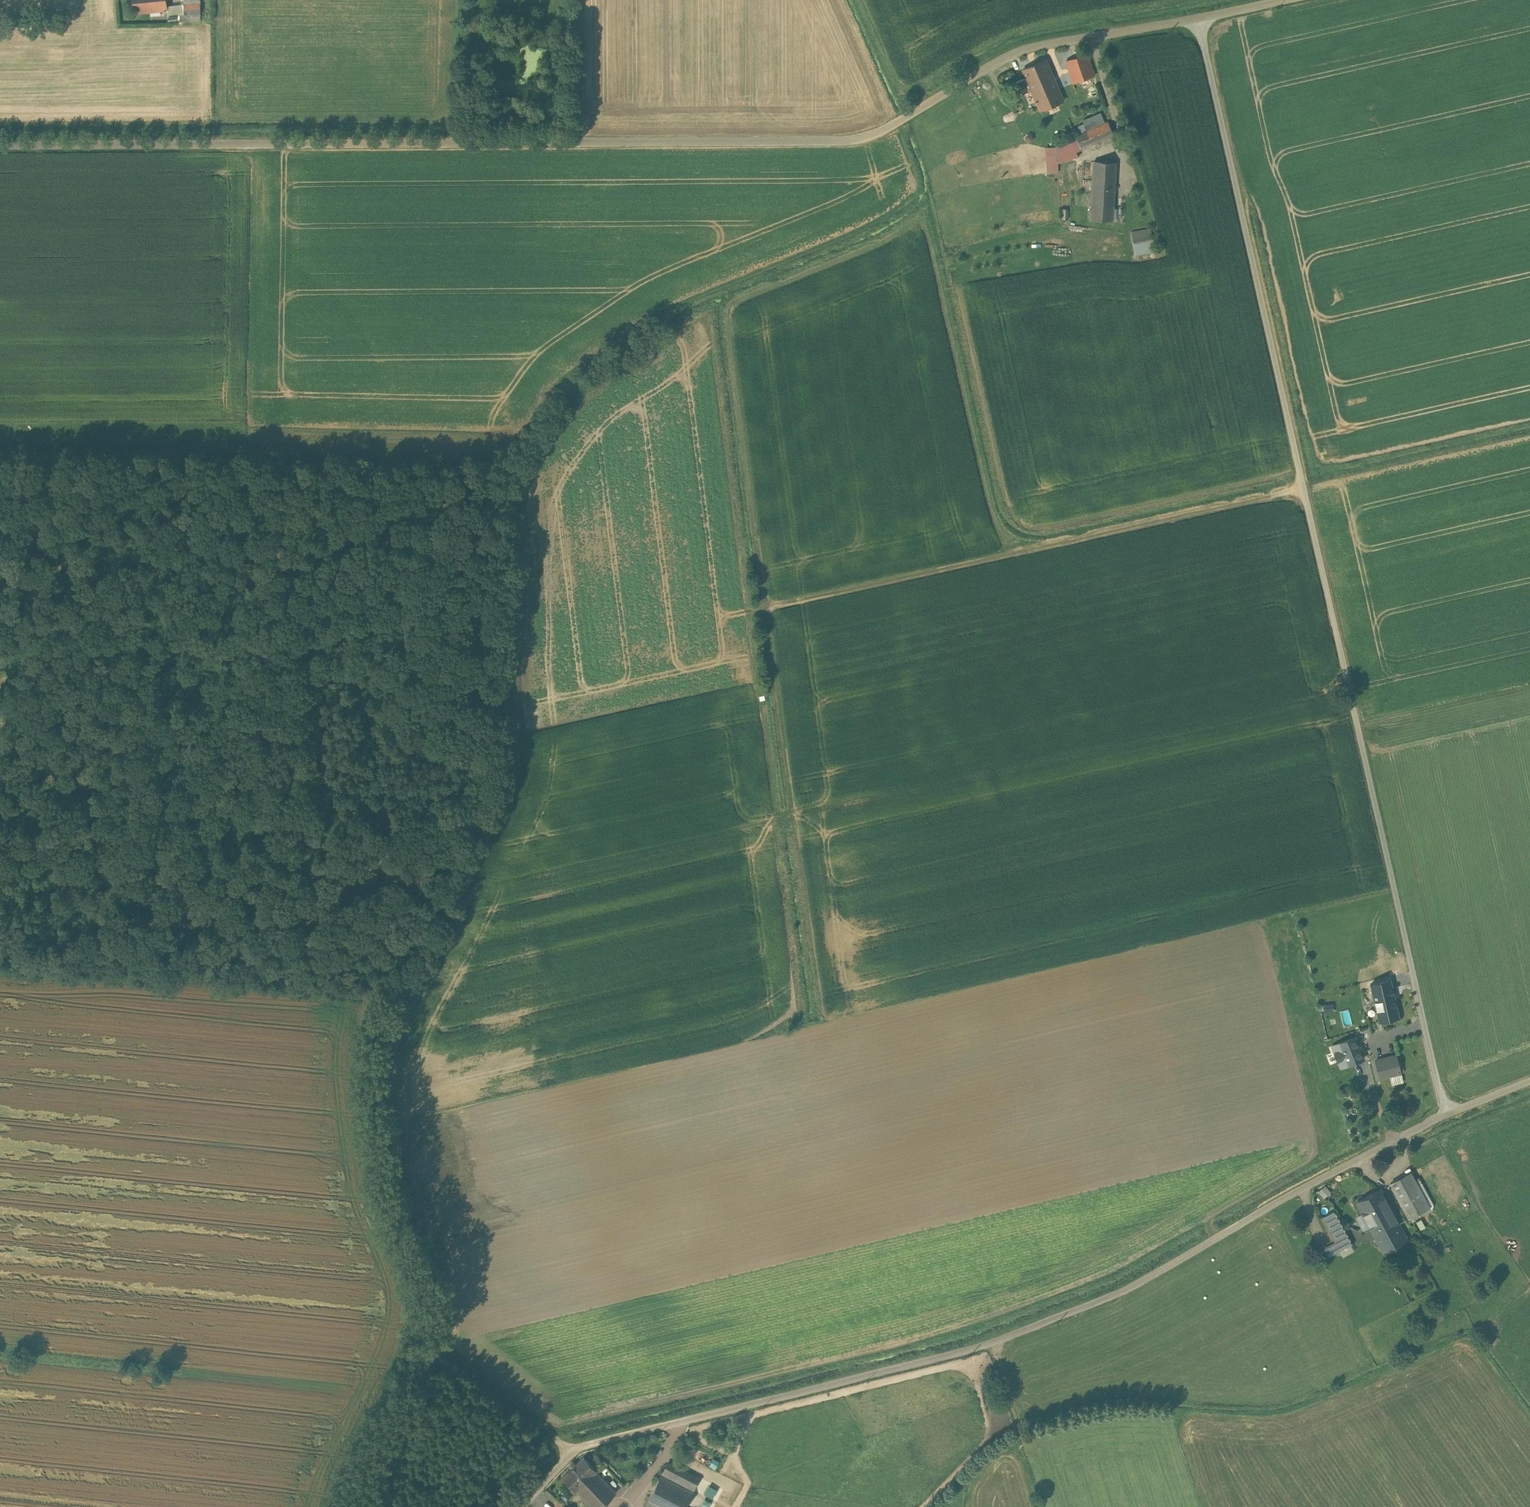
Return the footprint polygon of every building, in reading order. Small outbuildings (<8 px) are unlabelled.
[(150,0),(133,0),(135,13),(152,11),(150,0)] [(152,11),(167,10),(166,0),(150,0),(152,11)] [(200,2),(184,4),(184,14),(200,13),(200,2)] [(200,13),(184,14),(177,14),(177,22),(200,20),(200,13)] [(1087,54),(1066,62),(1073,82),(1094,74),(1087,54)] [(1045,85),(1054,81),(1045,60),(1023,69),(1032,90),(1045,84),(1045,85)] [(472,77),(463,77),(464,89),(472,89),(472,77)] [(1054,81),(1045,85),(1045,84),(1032,90),(1040,109),(1062,100),(1054,81)] [(1107,121),(1091,129),(1096,140),(1112,132),(1107,121)] [(1091,129),(1075,136),(1081,148),(1097,141),(1096,140),(1091,129)] [(1070,144),(1060,146),(1061,157),(1071,156),(1070,144)] [(990,159),(974,162),(975,170),(992,167),(990,159)] [(1116,162),(1093,160),(1092,178),(1091,187),(1114,189),(1116,162)] [(1114,189),(1091,187),(1090,218),(1113,219),(1114,189)] [(1151,233),(1132,237),(1133,246),(1153,242),(1151,233)] [(1392,988),(1373,992),(1379,1021),(1398,1016),(1392,988)] [(1354,1037),(1332,1046),(1341,1067),(1363,1058),(1354,1037)] [(1396,1055),(1375,1059),(1379,1077),(1400,1072),(1396,1055)] [(1429,1206),(1410,1171),(1390,1183),(1409,1218),(1416,1214),(1429,1206)] [(1325,1197),(1332,1191),(1326,1184),(1319,1190),(1325,1197)] [(1379,1189),(1357,1202),(1375,1236),(1398,1223),(1379,1189)] [(1348,1234),(1334,1209),(1333,1210),(1321,1217),(1336,1241),(1348,1234)] [(1398,1223),(1375,1236),(1376,1237),(1384,1252),(1388,1249),(1389,1249),(1407,1239),(1398,1223)] [(1426,1240),(1414,1245),(1416,1251),(1428,1245),(1426,1240)] [(584,1456),(563,1475),(575,1489),(576,1489),(596,1470),(597,1470),(584,1456)] [(666,1464),(660,1475),(692,1492),(698,1480),(666,1464)] [(576,1489),(593,1506),(600,1506),(616,1492),(596,1470),(576,1489)] [(682,1506),(684,1506),(692,1492),(660,1475),(652,1491),(682,1506)] [(662,1506),(682,1506),(652,1491),(647,1500),(662,1506)]
